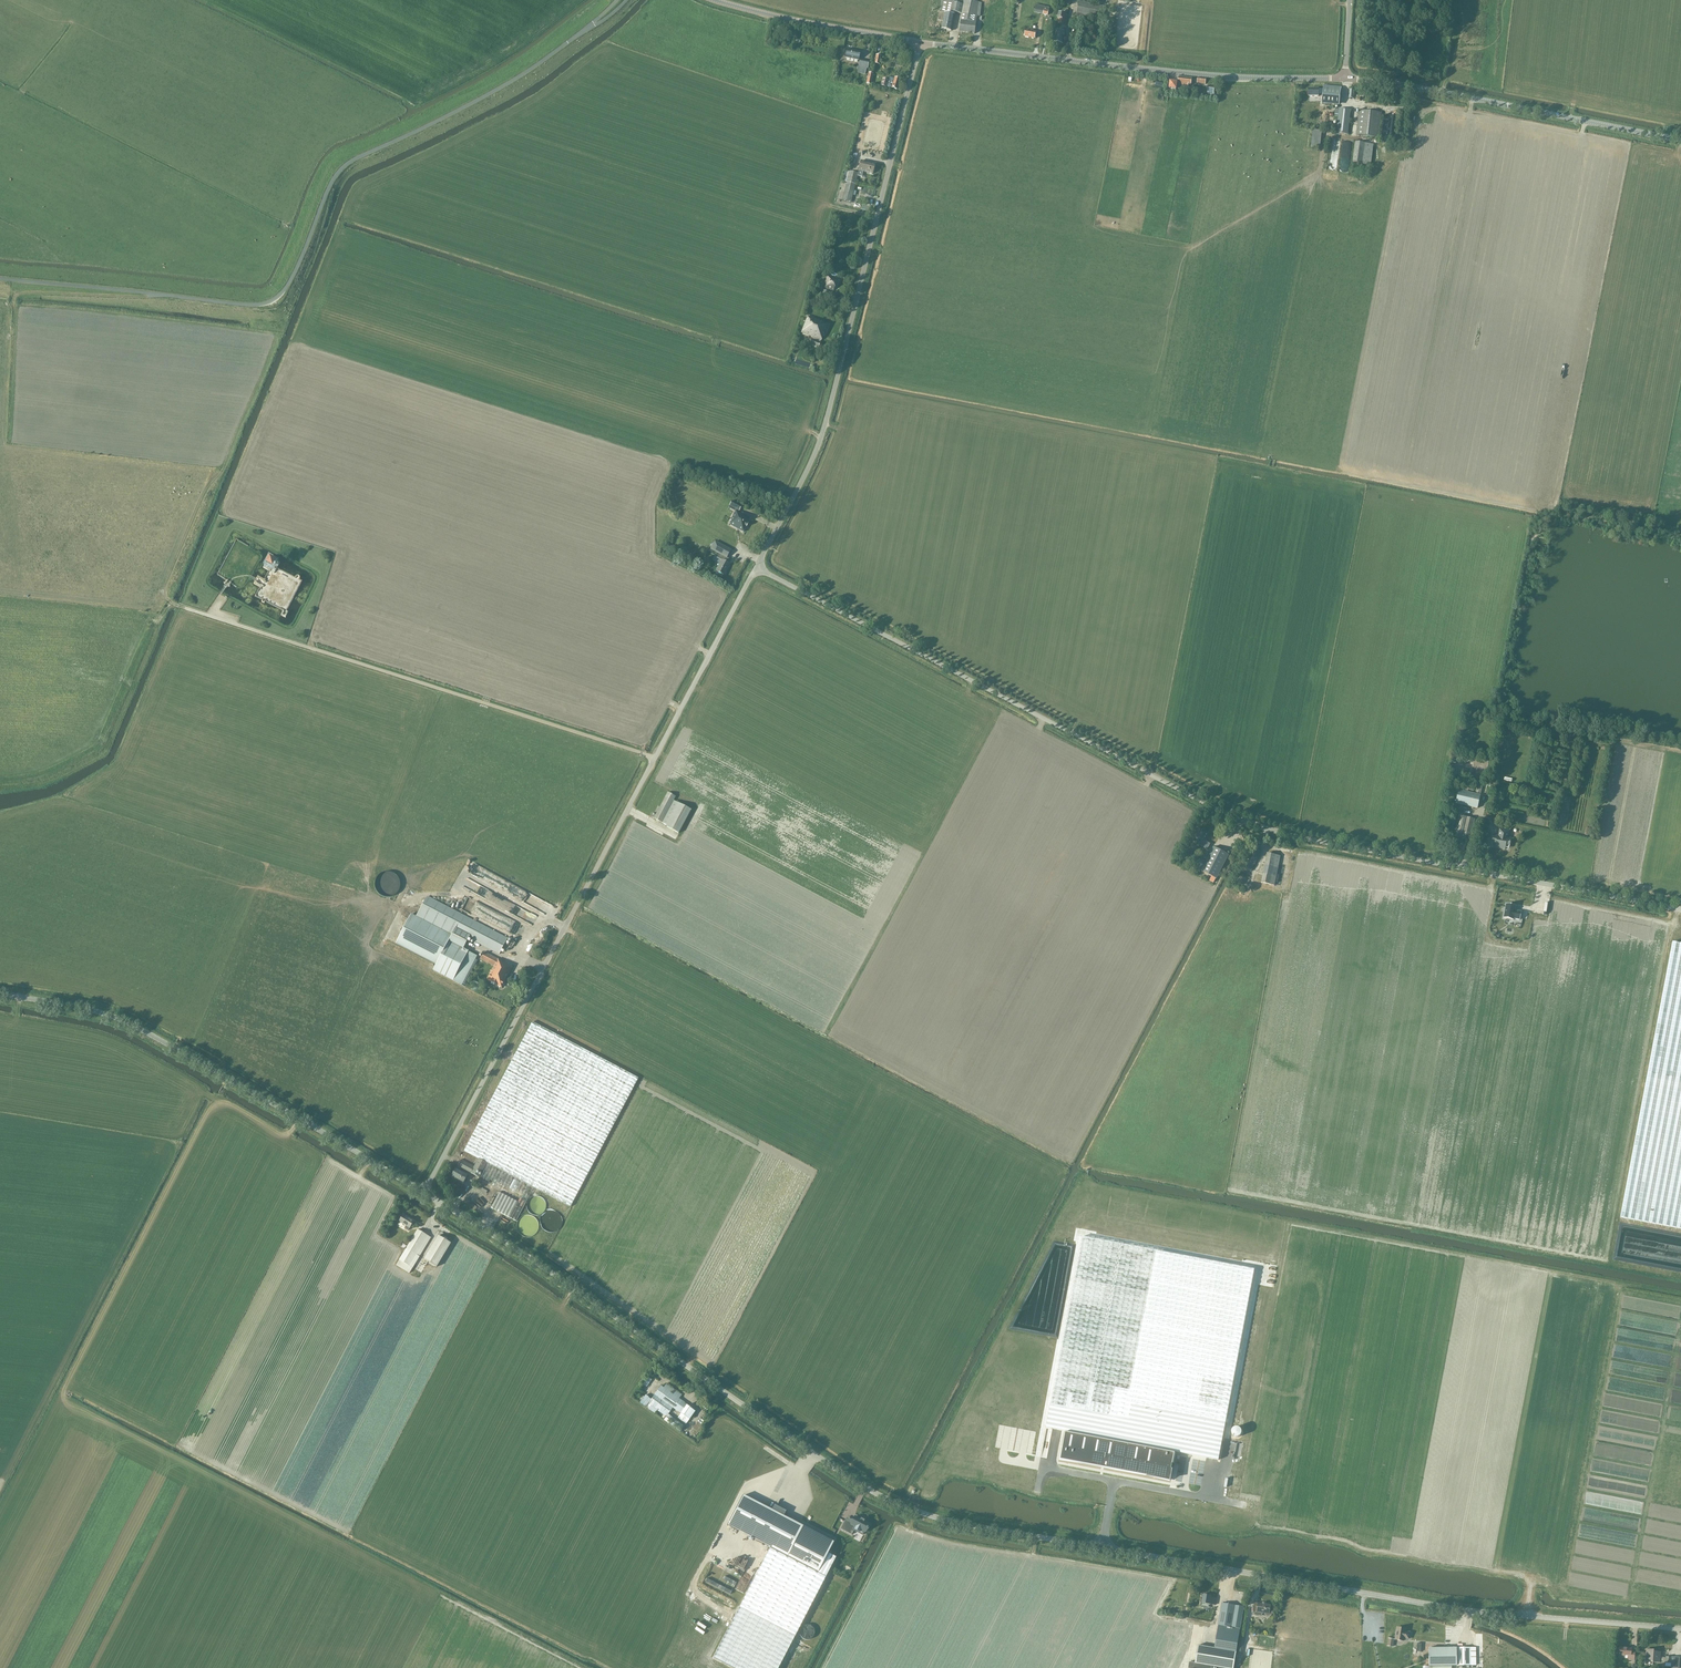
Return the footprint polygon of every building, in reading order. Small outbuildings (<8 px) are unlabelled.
[(939,13),(940,13),(938,21),(942,22),(941,30),(951,31),(954,15),(953,15),(953,12),(961,14),(960,21),(958,32),(974,34),(976,16),(980,16),(981,3),(978,2),(978,1),(976,0),(941,0),(939,13)] [(1076,14),(1077,14),(1077,18),(1082,19),(1083,16),(1103,19),(1106,6),(1079,1),(1076,14)] [(1047,15),(1049,10),(1049,7),(1036,4),(1034,12),(1043,14),(1047,15)] [(1065,26),(1068,16),(1060,14),(1057,24),(1065,26)] [(1036,32),(1033,32),(1026,30),(1025,37),(1035,39),(1036,32)] [(1063,44),(1065,33),(1057,31),(1055,42),(1063,44)] [(847,49),(845,57),(858,60),(860,51),(856,51),(852,50),(853,50),(847,49)] [(869,61),(860,59),(857,73),(865,75),(866,69),(867,69),(869,61)] [(897,89),(900,79),(889,76),(888,80),(882,78),(880,86),(886,88),(886,86),(891,87),(889,93),(896,95),(898,91),(897,89)] [(1179,77),(1178,82),(1177,82),(1170,81),(1169,88),(1176,89),(1176,88),(1179,89),(1179,86),(1188,87),(1188,84),(1191,84),(1192,78),(1179,77)] [(1319,89),(1308,88),(1308,97),(1319,97),(1319,94),(1322,94),(1321,104),(1339,106),(1340,93),(1341,87),(1323,85),(1323,89),(1319,89)] [(1348,134),(1350,110),(1339,108),(1339,110),(1335,110),(1334,116),(1338,117),(1336,133),(1348,134)] [(1379,138),(1382,113),(1359,110),(1356,135),(1379,138)] [(1320,148),(1322,131),(1313,130),(1311,147),(1320,148)] [(1371,165),(1373,145),(1355,142),(1352,162),(1371,165)] [(872,173),(875,163),(862,160),(859,170),(858,169),(857,173),(849,171),(842,200),(851,202),(857,176),(862,177),(863,171),(872,173)] [(833,291),(837,279),(828,276),(824,288),(833,291)] [(802,332),(813,337),(812,340),(811,339),(809,345),(818,348),(820,343),(821,340),(823,336),(824,336),(829,325),(808,317),(802,332)] [(741,507),(731,501),(729,506),(736,510),(735,511),(730,521),(731,521),(729,525),(742,532),(745,527),(746,527),(747,524),(750,519),(737,512),(738,511),(739,511),(741,507)] [(715,571),(724,576),(730,564),(727,563),(729,559),(727,558),(719,554),(717,558),(721,560),(715,571)] [(1464,783),(1462,791),(1458,790),(1455,803),(1477,808),(1480,795),(1468,792),(1468,790),(1474,791),(1476,785),(1469,783),(1469,784),(1464,783)] [(678,833),(691,810),(674,801),(676,796),(667,792),(655,815),(652,813),(650,816),(667,825),(666,826),(678,833)] [(1458,815),(1454,837),(1470,841),(1474,819),(1458,815)] [(1199,827),(1194,837),(1204,841),(1209,832),(1199,827)] [(1499,829),(1498,836),(1493,835),(1493,837),(1492,842),(1496,843),(1495,847),(1505,849),(1505,844),(1509,845),(1511,838),(1507,838),(1509,831),(1499,829)] [(1216,879),(1229,855),(1213,847),(1201,871),(1216,879)] [(1250,872),(1261,852),(1253,848),(1242,868),(1250,872)] [(1280,856),(1267,853),(1261,883),(1274,885),(1280,856)] [(406,922),(396,943),(436,964),(433,970),(453,981),(462,985),(477,956),(468,951),(462,948),(468,938),(499,954),(507,939),(480,925),(457,913),(426,897),(416,917),(411,914),(406,922)] [(1501,903),(1498,917),(1507,919),(1508,918),(1514,919),(1516,911),(1509,910),(1510,905),(1501,903)] [(1620,1217),(1680,1229),(1680,944),(1672,942),(1620,1217)] [(501,987),(512,968),(507,965),(508,964),(498,959),(496,959),(484,952),(480,959),(494,966),(487,980),(501,987)] [(454,1168),(451,1175),(459,1180),(463,1182),(465,1179),(467,1175),(463,1173),(459,1171),(461,1168),(470,1173),(476,1176),(479,1178),(486,1163),(478,1159),(474,1166),(460,1159),(455,1169),(454,1168)] [(408,1231),(412,1224),(413,1221),(403,1215),(399,1222),(405,1226),(403,1229),(408,1231)] [(407,1246),(405,1249),(399,1260),(396,1265),(409,1273),(431,1238),(417,1230),(407,1246)] [(447,1238),(444,1236),(443,1238),(438,1236),(424,1259),(437,1267),(451,1243),(446,1240),(447,1238)] [(1082,1237),(1046,1428),(1066,1431),(1060,1460),(1169,1480),(1175,1452),(1218,1460),(1254,1269),(1082,1237)] [(679,1399),(681,1395),(666,1384),(663,1388),(660,1386),(651,1400),(646,1396),(641,1404),(655,1413),(657,1410),(666,1417),(663,1420),(680,1432),(684,1426),(668,1414),(672,1408),(680,1413),(677,1418),(686,1424),(687,1422),(695,1411),(686,1405),(687,1405),(679,1399)] [(743,1495),(728,1525),(749,1536),(770,1547),(739,1607),(795,1636),(836,1557),(828,1553),(833,1542),(783,1516),(786,1511),(774,1505),(771,1510),(765,1506),(743,1495)] [(859,1531),(860,1529),(865,1532),(866,1529),(867,1529),(868,1527),(867,1527),(869,1524),(863,1521),(864,1520),(860,1518),(860,1519),(855,1517),(853,1520),(851,1524),(844,1521),(840,1529),(851,1535),(853,1531),(855,1528),(859,1531)] [(724,1576),(722,1579),(734,1585),(736,1582),(724,1576)] [(706,1578),(705,1581),(717,1588),(718,1585),(706,1578)] [(719,1585),(717,1588),(729,1594),(731,1591),(719,1585)] [(1215,1605),(1216,1598),(1210,1597),(1210,1595),(1203,1594),(1202,1603),(1215,1605)] [(1267,1617),(1273,1613),(1270,1609),(1271,1605),(1258,1602),(1258,1603),(1254,1603),(1252,1614),(1260,1615),(1264,1612),(1267,1617)] [(1240,1629),(1244,1607),(1222,1603),(1218,1625),(1240,1629)] [(713,1658),(732,1667),(778,1667),(793,1639),(795,1636),(739,1607),(732,1621),(713,1658)] [(1240,1630),(1218,1626),(1214,1648),(1198,1646),(1195,1663),(1189,1662),(1188,1667),(1233,1667),(1240,1630)] [(1409,1639),(1410,1632),(1407,1631),(1407,1632),(1405,1632),(1405,1628),(1397,1627),(1395,1639),(1404,1640),(1404,1638),(1409,1639)] [(1476,1665),(1476,1647),(1429,1648),(1429,1666),(1476,1665)] [(1635,1652),(1631,1652),(1631,1648),(1619,1647),(1619,1658),(1624,1658),(1624,1655),(1628,1656),(1627,1660),(1634,1661),(1634,1655),(1635,1652)] [(1661,1652),(1654,1651),(1654,1650),(1646,1649),(1644,1661),(1652,1661),(1652,1663),(1660,1663),(1660,1662),(1665,1663),(1665,1666),(1670,1667),(1680,1667),(1680,1657),(1665,1656),(1665,1657),(1660,1657),(1661,1652)]
